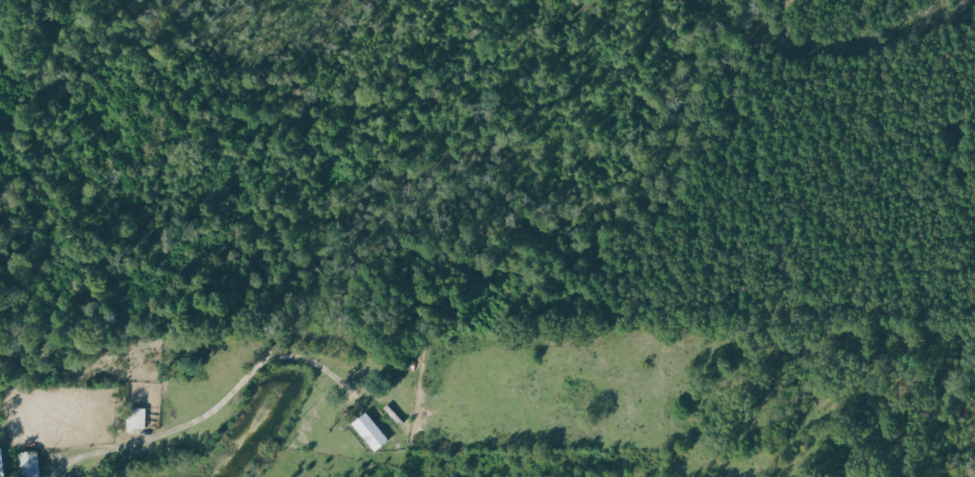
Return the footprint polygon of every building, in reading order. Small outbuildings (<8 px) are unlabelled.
[(374,453),(389,441),(365,411),(350,423),(374,453)] [(41,452),(24,453),(25,476),(42,476),(41,452)] [(9,462),(0,463),(0,476),(10,476),(9,462)]
